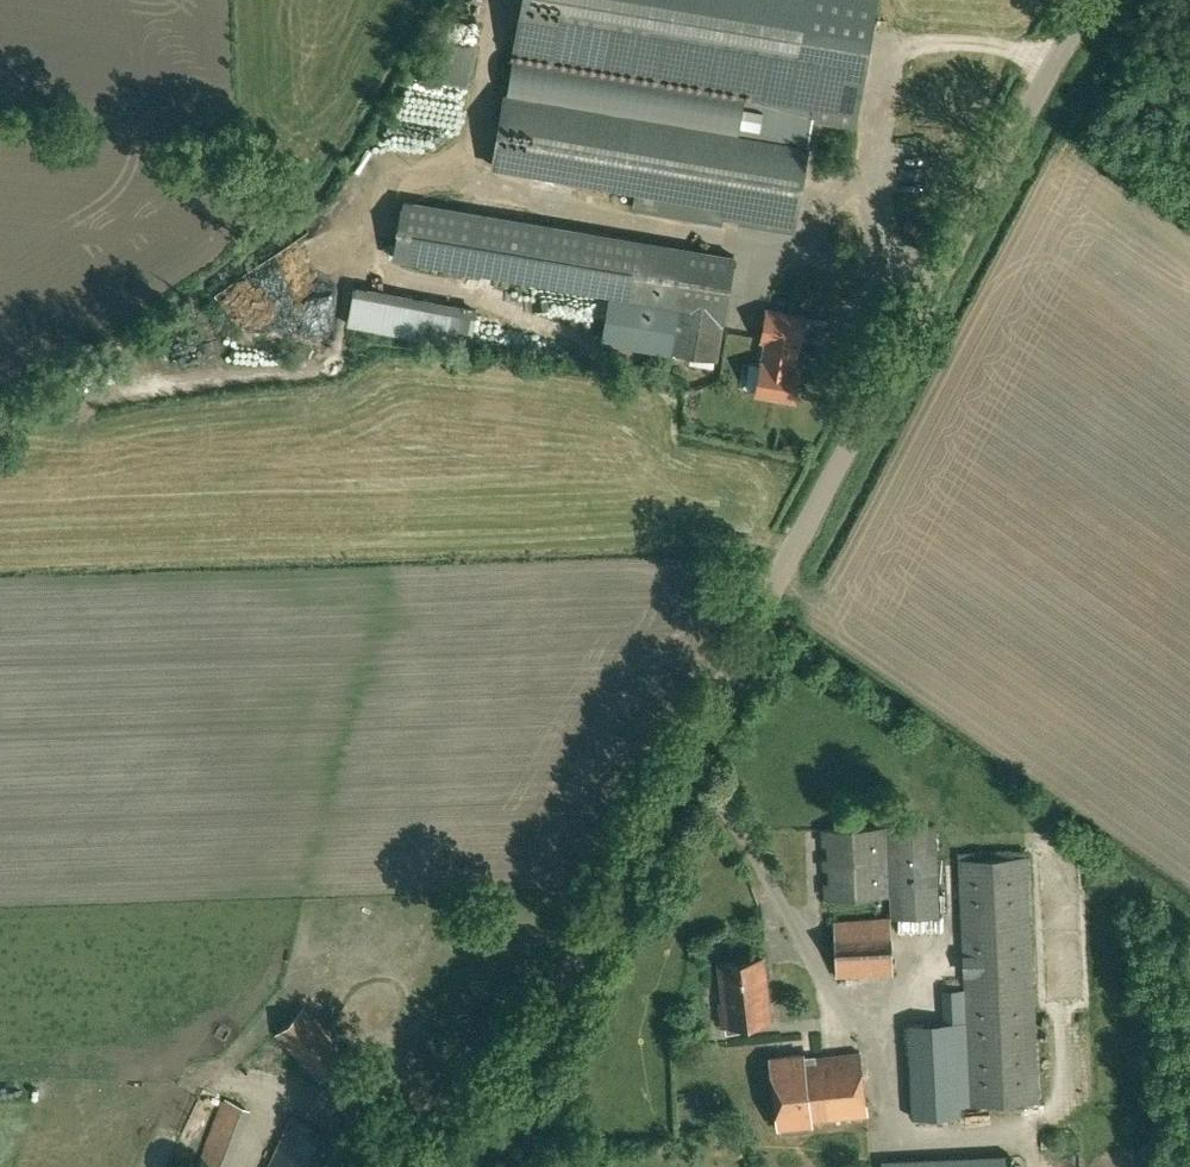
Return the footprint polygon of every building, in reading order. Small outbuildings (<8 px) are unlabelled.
[(511,58),(513,58),(636,78),(630,114),(809,144),(813,122),(854,129),(872,23),(876,0),(521,0),(511,58)] [(445,42),(432,95),(454,101),(458,85),(476,90),(485,52),(445,42)] [(513,58),(507,92),(511,93),(630,114),(636,78),(513,58)] [(498,119),(490,166),(504,169),(532,174),(634,191),(631,208),(721,224),(722,218),(794,230),(809,144),(630,114),(511,93),(506,120),(498,119)] [(417,113),(412,127),(456,142),(461,127),(417,113)] [(536,284),(546,224),(404,201),(393,261),(536,284)] [(585,230),(546,224),(536,284),(574,291),(585,230)] [(686,247),(585,230),(574,291),(608,296),(675,307),(686,247)] [(675,307),(674,316),(723,325),(734,255),(686,247),(675,307)] [(361,294),(356,327),(458,342),(463,309),(361,294)] [(675,307),(608,296),(600,342),(668,353),(674,316),(675,307)] [(796,342),(800,343),(804,317),(767,311),(762,336),(766,337),(762,361),(761,361),(756,391),(794,398),(800,367),(792,366),(796,342)] [(463,316),(461,335),(477,336),(479,318),(463,316)] [(723,325),(674,316),(668,353),(717,362),(723,325)] [(893,915),(940,913),(936,823),(889,825),(893,915)] [(826,897),(885,894),(884,825),(824,828),(826,897)] [(958,859),(965,1018),(969,1105),(1039,1100),(1027,855),(958,859)] [(836,978),(894,975),(891,916),(834,920),(836,978)] [(724,1024),(770,1019),(763,958),(721,963),(725,1003),(722,1003),(724,1024)] [(320,1080),(349,1054),(304,1007),(275,1035),(320,1080)] [(965,1018),(908,1022),(912,1116),(962,1114),(961,1105),(969,1105),(965,1018)] [(811,1120),(867,1115),(861,1053),(805,1058),(805,1053),(771,1056),(777,1128),(811,1125),(811,1120)] [(254,1111),(226,1098),(196,1163),(206,1166),(228,1166),(254,1111)] [(347,1141),(288,1113),(266,1166),(336,1166),(347,1141)] [(1010,1153),(880,1160),(881,1166),(1011,1166),(1010,1153)]
